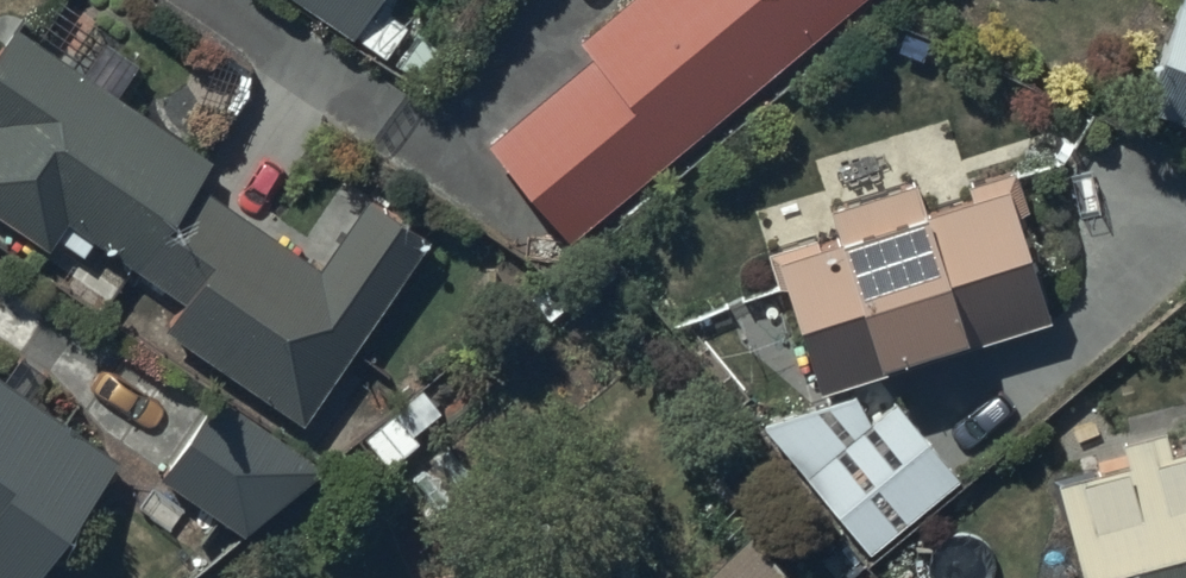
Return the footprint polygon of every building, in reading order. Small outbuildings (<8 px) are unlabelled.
[(384,53),(410,17),(398,8),(404,0),(309,0),(384,53)] [(571,234),(855,0),(618,0),(582,29),(596,46),(489,135),(571,234)] [(1137,98),(1185,116),(1185,0),(1173,0),(1137,98)] [(0,45),(0,114),(0,115),(0,204),(51,240),(59,229),(84,246),(98,227),(194,295),(176,322),(306,413),(436,229),(368,181),(320,248),(212,172),(226,152),(129,85),(147,59),(105,29),(81,63),(19,19),(0,45)] [(836,227),(775,246),(819,386),(1050,314),(1006,174),(922,200),(915,176),(828,203),(836,227)] [(123,453),(0,367),(0,577),(35,577),(123,453)] [(155,468),(132,500),(196,545),(220,510),(258,537),(317,455),(221,387),(161,472),(155,468)] [(861,387),(761,415),(868,546),(958,472),(894,394),(874,417),(861,387)] [(1055,468),(1085,577),(1185,577),(1185,433),(1055,468)] [(747,529),(694,577),(793,577),(747,529)]
